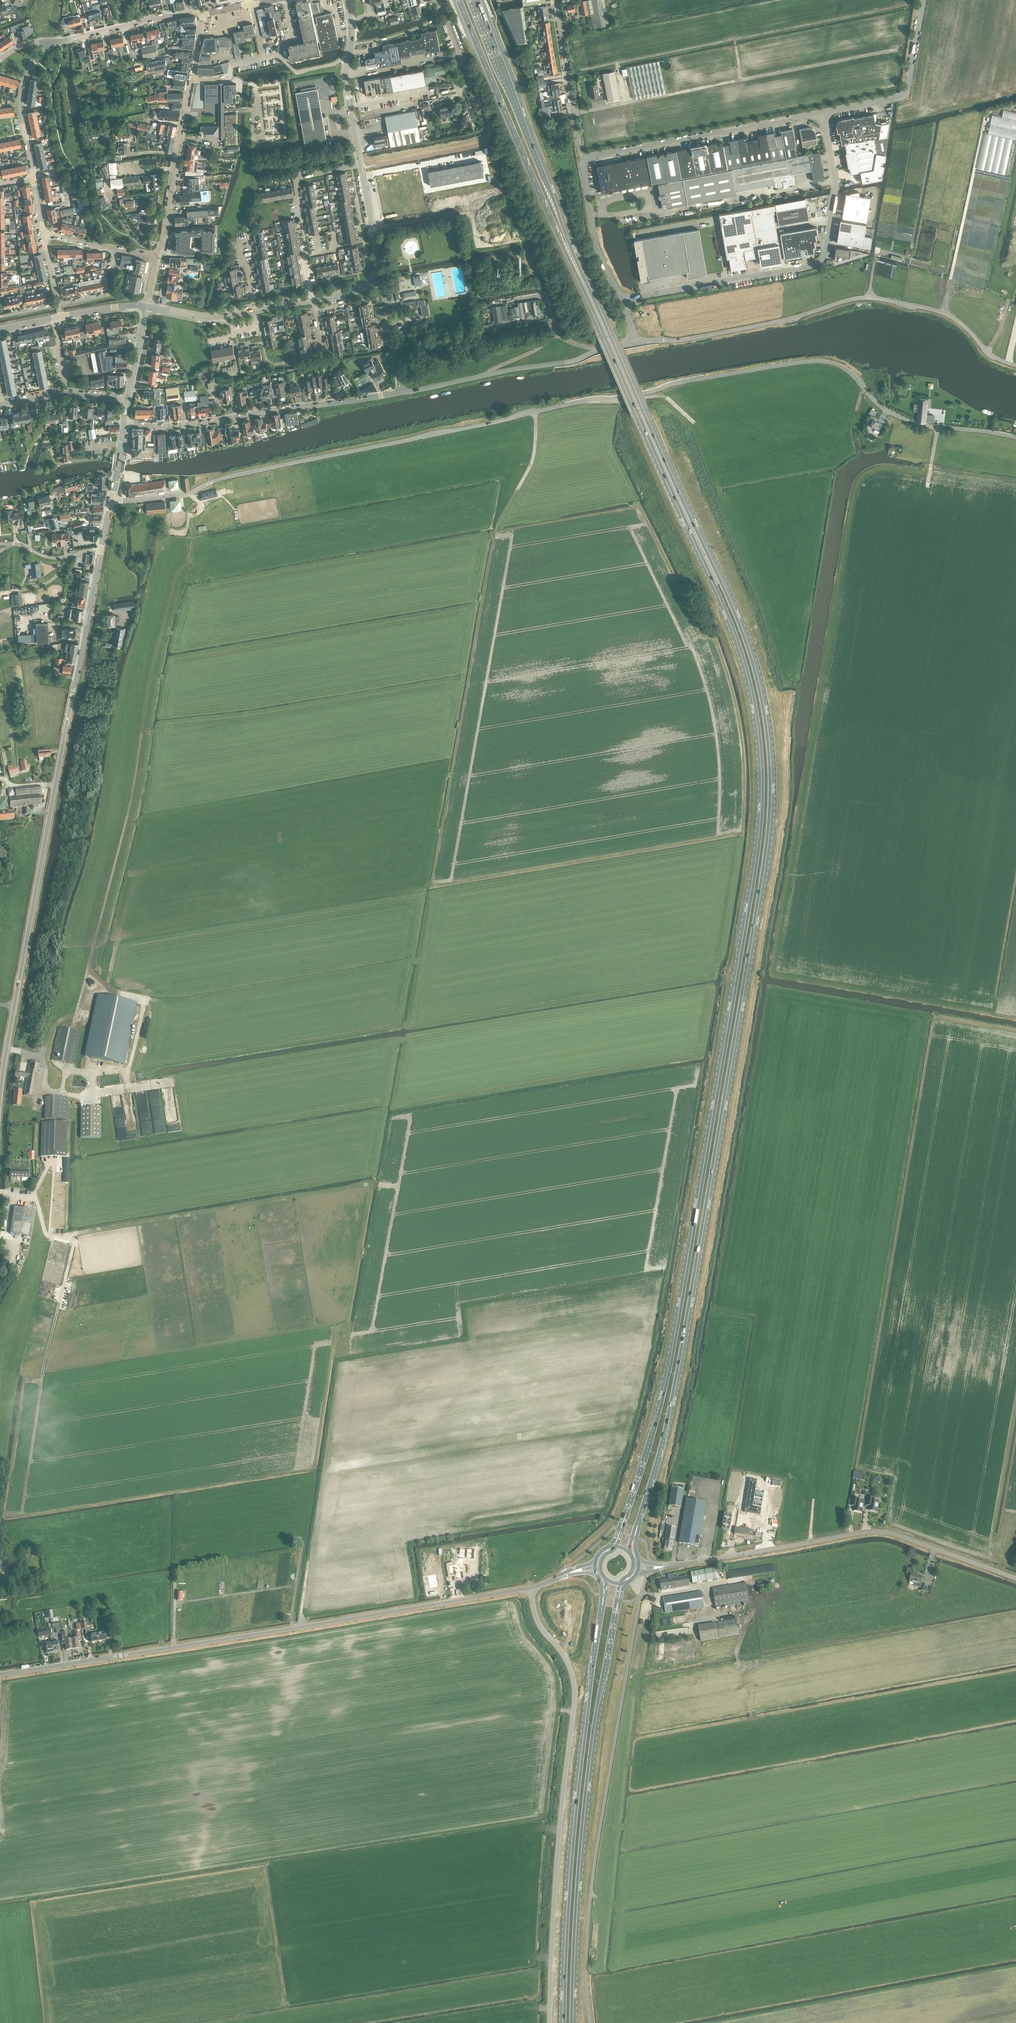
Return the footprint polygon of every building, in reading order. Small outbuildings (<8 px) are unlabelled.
[(102,6),(103,6),(106,17),(112,15),(109,6),(112,5),(109,0),(100,0),(102,6)] [(166,3),(170,2),(173,12),(178,10),(185,8),(183,0),(178,0),(176,1),(176,0),(166,0),(166,3)] [(289,45),(288,45),(288,44),(287,45),(287,46),(287,47),(290,61),(321,54),(320,50),(340,46),(332,12),(323,14),(320,1),(313,3),(312,1),(311,0),(298,0),(295,0),(305,43),(299,45),(289,47),(289,45)] [(370,5),(376,4),(379,15),(386,13),(385,10),(386,10),(384,0),(369,0),(370,5)] [(586,0),(580,1),(583,15),(589,14),(586,0)] [(589,13),(594,13),(596,27),(606,25),(601,0),(586,0),(589,13)] [(0,2),(0,5),(2,13),(1,13),(2,16),(8,15),(7,14),(15,12),(17,19),(22,17),(22,15),(14,7),(13,6),(10,7),(6,7),(5,2),(2,3),(1,2),(0,2)] [(97,4),(98,10),(94,11),(96,18),(102,17),(101,12),(102,11),(101,7),(100,3),(97,4)] [(575,9),(578,9),(578,5),(581,5),(580,3),(574,4),(574,3),(567,5),(568,11),(571,11),(572,14),(576,13),(575,9)] [(256,9),(256,10),(262,37),(277,33),(277,30),(282,29),(280,21),(281,21),(279,10),(275,11),(273,5),(256,9)] [(77,15),(74,16),(76,24),(82,23),(81,19),(86,18),(83,6),(80,7),(82,13),(82,16),(80,16),(79,14),(77,15)] [(68,19),(69,23),(70,26),(76,24),(74,16),(73,15),(69,16),(68,17),(68,19)] [(174,20),(167,21),(169,27),(174,26),(180,24),(180,25),(188,24),(188,25),(196,26),(195,16),(194,16),(179,18),(180,19),(178,20),(178,19),(174,20)] [(398,16),(390,17),(391,24),(399,23),(398,16)] [(538,27),(538,30),(550,28),(549,22),(542,23),(542,26),(538,27)] [(243,29),(244,35),(254,33),(252,23),(243,25),(243,29)] [(25,35),(32,33),(30,27),(30,25),(22,27),(23,30),(18,31),(20,39),(26,37),(25,35)] [(159,31),(159,28),(153,30),(155,38),(156,43),(159,42),(158,40),(161,39),(161,37),(164,37),(162,31),(159,31)] [(246,41),(244,35),(243,29),(232,31),(234,40),(233,40),(235,56),(241,55),(238,43),(246,41)] [(375,56),(365,58),(367,68),(368,68),(377,66),(402,62),(401,57),(411,55),(430,51),(440,49),(436,29),(421,32),(422,37),(383,44),(384,49),(374,51),(375,56)] [(153,30),(147,31),(149,40),(155,38),(153,30)] [(143,32),(137,33),(140,47),(147,46),(146,44),(143,45),(142,40),(145,39),(143,32)] [(4,33),(1,35),(3,37),(4,39),(8,45),(14,42),(9,36),(7,38),(4,33)] [(137,48),(140,47),(137,33),(131,35),(133,42),(136,42),(137,48)] [(540,39),(540,42),(552,41),(551,34),(544,35),(544,39),(540,39)] [(203,43),(201,50),(207,51),(220,50),(231,49),(230,47),(233,47),(232,37),(229,37),(229,36),(217,37),(205,37),(204,39),(205,40),(205,44),(203,43)] [(117,52),(120,51),(117,38),(111,39),(113,47),(116,46),(117,49),(116,49),(117,52)] [(0,42),(0,44),(3,49),(8,45),(4,39),(0,42)] [(92,46),(88,47),(91,59),(92,61),(95,60),(95,59),(94,54),(100,53),(97,42),(91,44),(92,46)] [(158,53),(157,49),(156,44),(141,47),(144,58),(158,54),(158,53)] [(542,52),(542,55),(554,53),(553,47),(546,48),(546,51),(542,52)] [(81,53),(80,54),(82,59),(84,58),(85,64),(88,64),(88,65),(89,70),(93,69),(92,66),(91,60),(90,54),(87,55),(85,49),(81,50),(81,53)] [(207,53),(207,51),(201,50),(199,63),(203,63),(203,64),(209,64),(211,53),(207,53)] [(161,60),(149,62),(150,68),(156,67),(166,65),(167,65),(165,59),(165,58),(160,59),(161,60)] [(544,65),(544,68),(556,66),(555,60),(548,61),(548,64),(544,65)] [(671,65),(670,64),(670,63),(669,62),(668,61),(667,61),(666,60),(665,61),(664,61),(663,62),(662,63),(662,64),(661,65),(662,66),(662,67),(663,68),(664,69),(665,69),(666,70),(667,69),(668,69),(669,68),(670,67),(670,66),(671,65)] [(198,66),(198,73),(199,73),(199,75),(211,76),(211,75),(213,75),(213,73),(223,70),(224,73),(228,73),(229,65),(229,61),(213,66),(198,66)] [(659,61),(628,67),(634,99),(666,92),(659,61)] [(189,71),(190,63),(182,63),(181,70),(189,71)] [(435,75),(445,73),(444,65),(424,69),(427,84),(437,82),(435,75)] [(176,69),(175,77),(187,79),(188,72),(176,69)] [(391,75),(385,77),(388,91),(394,90),(425,84),(423,69),(391,75)] [(608,101),(620,99),(615,71),(603,73),(608,101)] [(385,77),(380,78),(380,77),(364,80),(367,96),(382,93),(382,92),(388,91),(385,77)] [(171,79),(170,84),(173,84),(172,87),(184,89),(186,81),(175,79),(171,79)] [(536,88),(536,89),(536,92),(541,92),(541,87),(546,86),(545,81),(537,83),(538,87),(536,88)] [(236,93),(236,83),(205,84),(205,102),(218,102),(219,102),(224,102),(233,102),(233,93),(236,93)] [(591,98),(599,96),(597,84),(589,85),(591,98)] [(302,91),(296,92),(306,150),(328,147),(317,88),(317,86),(301,89),(302,91)] [(159,99),(157,94),(146,97),(147,102),(159,99)] [(544,99),(539,99),(540,108),(555,105),(562,104),(561,98),(554,99),(554,100),(551,101),(551,103),(545,104),(544,104),(544,99)] [(219,111),(219,126),(201,126),(201,129),(200,129),(200,133),(201,133),(201,136),(219,136),(219,139),(224,139),(224,114),(224,102),(219,102),(219,111)] [(439,107),(441,117),(453,115),(452,106),(448,107),(447,106),(440,107),(439,107)] [(551,116),(549,106),(540,108),(542,118),(551,116)] [(1003,109),(1002,117),(1015,120),(1015,112),(1003,109)] [(154,110),(150,114),(153,119),(158,117),(159,112),(154,110)] [(159,118),(179,120),(180,112),(160,110),(159,118)] [(391,146),(420,140),(415,111),(385,117),(391,146)] [(836,126),(836,127),(837,133),(839,132),(841,144),(844,144),(887,136),(889,123),(881,124),(875,123),(873,114),(854,118),(854,117),(841,119),(840,120),(839,120),(838,121),(837,122),(836,123),(836,124),(836,125),(836,126)] [(1015,140),(1015,120),(992,115),(988,134),(992,134),(999,136),(1005,137),(1013,139),(1015,140)] [(138,124),(137,129),(148,131),(150,131),(151,125),(151,124),(138,122),(138,124)] [(148,131),(147,133),(151,133),(152,131),(153,131),(154,128),(158,128),(157,131),(162,132),(162,133),(176,136),(178,126),(166,124),(159,123),(158,126),(151,125),(150,131),(148,131)] [(816,138),(815,132),(814,130),(812,128),(810,127),(808,127),(799,129),(801,141),(816,138)] [(129,129),(125,129),(117,129),(118,137),(130,137),(130,136),(136,136),(136,129),(129,129)] [(784,148),(795,146),(796,146),(793,129),(781,131),(784,148)] [(771,160),(786,157),(784,148),(781,134),(775,136),(774,132),(766,134),(771,160)] [(147,133),(146,137),(155,139),(156,138),(158,138),(157,140),(162,141),(162,142),(166,143),(174,145),(176,137),(158,133),(158,135),(151,133),(147,133)] [(984,133),(977,169),(984,170),(992,134),(988,134),(984,133)] [(759,139),(752,140),(757,162),(771,160),(766,134),(758,135),(759,139)] [(992,134),(984,170),(991,172),(999,136),(992,134)] [(386,135),(373,138),(374,146),(388,143),(386,135)] [(887,136),(844,144),(846,153),(845,153),(848,168),(849,168),(850,174),(860,172),(862,182),(881,179),(885,155),(884,154),(887,136)] [(999,136),(991,172),(998,173),(1005,137),(999,136)] [(1006,175),(1013,139),(1005,137),(998,173),(1006,175)] [(745,138),(737,139),(742,165),(757,162),(752,140),(746,141),(745,138)] [(801,141),(802,146),(807,145),(807,146),(809,145),(817,143),(816,138),(801,141)] [(729,141),(730,144),(723,145),(727,168),(742,165),(737,139),(729,141)] [(717,143),(706,145),(711,171),(727,168),(723,145),(722,142),(720,142),(719,144),(718,145),(717,145),(717,144),(717,143)] [(119,153),(127,153),(128,143),(119,143),(119,153)] [(172,152),(174,145),(166,143),(166,146),(165,145),(164,148),(165,148),(165,151),(172,152)] [(189,145),(188,153),(195,154),(195,153),(198,154),(198,153),(200,153),(204,154),(204,151),(200,150),(200,149),(199,149),(196,149),(197,145),(189,145)] [(699,165),(694,166),(696,174),(711,171),(706,145),(696,147),(699,165)] [(786,157),(786,158),(797,156),(795,146),(784,148),(786,157)] [(696,147),(691,148),(694,166),(699,165),(696,147)] [(686,149),(676,151),(681,177),(694,174),(696,174),(694,166),(691,148),(690,148),(689,150),(688,151),(687,151),(687,150),(686,149)] [(657,154),(647,156),(652,183),(681,177),(676,151),(666,153),(666,154),(666,155),(665,155),(664,154),(663,153),(660,154),(659,155),(658,157),(657,157),(657,155),(657,154)] [(824,179),(819,153),(809,155),(811,170),(814,181),(824,179)] [(809,155),(790,158),(793,173),(811,170),(809,155)] [(626,188),(650,183),(645,157),(621,161),(626,188)] [(157,158),(146,159),(146,167),(153,167),(157,167),(157,158)] [(790,158),(732,169),(736,191),(775,184),(775,186),(783,185),(783,186),(785,187),(787,186),(787,185),(787,184),(795,183),(793,173),(790,158)] [(185,162),(185,164),(187,164),(186,170),(189,170),(188,174),(196,174),(202,174),(202,170),(197,169),(198,163),(198,161),(195,160),(187,159),(185,159),(185,162)] [(481,159),(428,169),(431,184),(484,174),(481,159)] [(626,188),(621,161),(605,164),(611,191),(626,188)] [(111,187),(139,184),(138,176),(123,177),(123,178),(117,178),(116,174),(118,174),(116,162),(109,163),(111,187)] [(108,170),(108,164),(99,168),(104,179),(110,176),(108,173),(109,172),(108,170)] [(605,164),(597,166),(602,192),(611,191),(605,164)] [(736,194),(736,191),(732,169),(658,183),(660,194),(659,194),(658,196),(658,198),(660,198),(661,198),(663,208),(736,194)] [(144,176),(144,183),(145,183),(150,182),(151,190),(159,189),(159,185),(160,185),(160,182),(159,181),(158,181),(158,174),(149,175),(149,176),(144,176)] [(188,177),(189,184),(200,183),(200,180),(204,178),(204,175),(188,177)] [(43,183),(44,189),(51,188),(50,184),(59,183),(58,180),(55,181),(43,183)] [(68,187),(62,188),(63,194),(71,193),(72,198),(81,197),(81,193),(79,193),(78,192),(77,182),(68,183),(68,187)] [(205,183),(200,183),(189,184),(190,192),(205,190),(205,183)] [(100,188),(97,188),(101,209),(105,206),(109,205),(104,194),(102,194),(102,193),(103,193),(100,188)] [(842,217),(866,221),(870,197),(859,195),(858,191),(846,194),(842,217)] [(184,195),(180,196),(181,204),(189,203),(189,199),(195,199),(195,192),(184,193),(184,195)] [(57,193),(45,195),(46,201),(53,200),(52,197),(55,196),(57,196),(57,193)] [(123,199),(119,199),(120,203),(124,203),(124,205),(127,204),(127,205),(135,204),(134,198),(127,199),(127,197),(123,198),(123,199)] [(805,199),(775,205),(778,224),(808,219),(805,199)] [(74,214),(85,212),(83,203),(73,204),(74,208),(73,208),(74,214)] [(773,205),(752,208),(753,213),(759,247),(760,247),(763,263),(783,259),(773,205)] [(211,216),(219,215),(219,206),(208,207),(208,216),(211,216)] [(198,216),(208,216),(208,207),(207,207),(198,208),(198,216)] [(189,217),(198,216),(198,208),(188,208),(188,216),(189,217)] [(752,208),(719,214),(719,215),(727,258),(729,258),(730,268),(747,265),(745,256),(761,253),(760,247),(759,247),(753,213),(752,208)] [(146,215),(146,212),(140,211),(137,213),(131,213),(131,218),(137,218),(137,216),(139,215),(139,218),(147,219),(146,222),(154,223),(155,216),(146,215)] [(175,217),(174,217),(174,219),(175,220),(175,222),(174,223),(174,225),(176,225),(185,224),(189,224),(189,220),(194,220),(194,224),(199,223),(198,216),(189,217),(188,216),(175,217)] [(60,230),(66,231),(69,217),(67,217),(66,219),(63,218),(62,219),(62,222),(60,229),(60,230)] [(840,220),(837,242),(862,246),(870,247),(872,236),(864,235),(866,224),(840,220)] [(10,221),(0,221),(0,227),(4,227),(4,224),(9,224),(9,229),(15,229),(14,221),(10,221)] [(176,247),(176,251),(194,253),(194,248),(189,248),(190,234),(203,233),(203,251),(215,251),(215,227),(176,230),(176,234),(178,234),(177,247),(176,247)] [(815,234),(817,234),(816,227),(780,233),(784,258),(814,253),(813,247),(815,246),(814,240),(816,240),(815,234)] [(707,274),(699,229),(634,240),(641,281),(649,280),(648,278),(686,271),(687,278),(707,274)] [(837,260),(846,258),(849,258),(849,256),(850,249),(836,247),(834,255),(835,255),(834,260),(837,260)] [(82,249),(76,249),(76,261),(79,261),(79,256),(81,256),(81,261),(85,261),(85,254),(82,254),(82,249)] [(99,252),(93,252),(93,263),(99,262),(99,260),(102,260),(102,255),(102,252),(99,252)] [(287,253),(289,263),(298,262),(298,259),(299,259),(298,254),(297,254),(296,252),(290,253),(290,252),(287,253)] [(123,255),(121,262),(120,267),(129,269),(143,272),(144,272),(147,261),(136,259),(137,258),(123,255)] [(186,258),(184,258),(181,257),(181,258),(171,258),(170,266),(181,266),(181,261),(186,261),(186,258)] [(268,257),(258,259),(255,259),(256,263),(252,263),(252,265),(269,262),(268,257)] [(301,269),(300,265),(299,265),(298,262),(289,263),(291,274),(300,273),(300,270),(301,269)] [(361,268),(360,263),(351,264),(351,267),(349,268),(350,272),(359,270),(359,268),(361,268)] [(232,269),(225,270),(226,275),(237,273),(236,270),(240,269),(239,265),(235,266),(231,266),(232,269)] [(38,271),(33,272),(33,275),(36,275),(38,274),(45,273),(44,267),(37,268),(38,271)] [(267,274),(271,273),(270,267),(257,270),(258,273),(254,274),(254,276),(267,273),(267,274)] [(129,269),(128,272),(125,288),(140,291),(143,276),(142,276),(143,272),(129,269)] [(301,276),(300,273),(291,274),(293,285),(302,283),(302,280),(303,280),(302,275),(301,276)] [(179,276),(169,274),(168,281),(175,282),(176,281),(178,282),(179,276)] [(102,278),(99,278),(102,289),(109,288),(106,277),(104,277),(104,275),(102,275),(102,278)] [(415,286),(422,285),(420,275),(413,276),(415,286)] [(94,277),(94,279),(93,279),(95,290),(102,289),(99,278),(97,279),(96,276),(94,277)] [(88,280),(86,281),(88,292),(95,290),(93,279),(91,280),(90,277),(88,278),(88,280)] [(226,281),(226,282),(226,286),(227,287),(229,286),(232,286),(232,285),(239,284),(238,281),(242,280),(242,278),(226,281)] [(81,293),(88,292),(86,281),(83,281),(82,279),(80,279),(81,282),(79,282),(81,293)] [(168,282),(167,289),(178,291),(178,290),(179,284),(168,282)] [(73,286),(69,287),(71,295),(76,294),(75,292),(78,292),(77,283),(72,284),(73,286)] [(64,285),(60,286),(62,295),(65,295),(65,296),(71,295),(69,287),(65,288),(64,285)] [(190,298),(191,292),(178,290),(178,291),(167,289),(166,296),(182,299),(182,297),(190,298)] [(10,296),(12,306),(16,306),(19,305),(19,303),(20,303),(22,303),(21,296),(21,294),(19,295),(17,295),(17,297),(16,297),(15,298),(14,295),(10,296)] [(532,316),(538,315),(536,304),(540,304),(539,299),(527,301),(529,309),(531,309),(532,316)] [(520,315),(520,317),(524,316),(524,312),(523,312),(522,302),(518,302),(518,306),(514,306),(515,315),(520,315)] [(500,305),(492,306),(494,323),(502,321),(500,305)] [(426,308),(421,309),(422,316),(426,315),(428,315),(430,315),(429,307),(426,308)] [(122,318),(117,319),(117,320),(110,322),(111,326),(106,327),(108,334),(116,333),(116,328),(122,327),(121,324),(123,324),(122,318)] [(99,321),(92,323),(94,333),(101,332),(101,334),(105,333),(104,327),(100,327),(99,321)] [(85,324),(87,330),(83,331),(84,338),(88,337),(88,335),(94,333),(92,323),(85,324)] [(78,326),(71,327),(73,339),(80,338),(84,338),(83,331),(79,332),(78,326)] [(62,341),(73,339),(71,327),(64,328),(65,334),(61,335),(62,341)] [(315,330),(314,327),(299,330),(300,331),(301,331),(301,335),(308,334),(311,334),(310,330),(315,330)] [(48,330),(42,331),(43,338),(46,337),(46,341),(48,340),(49,346),(52,346),(51,340),(54,339),(53,335),(52,336),(51,333),(48,333),(48,330)] [(344,352),(340,330),(337,331),(330,332),(331,335),(330,335),(331,340),(332,340),(333,346),(332,346),(332,351),(334,350),(334,353),(344,352)] [(15,340),(16,343),(17,346),(20,345),(19,342),(25,341),(24,334),(17,335),(18,339),(15,340)] [(122,334),(109,335),(109,345),(120,345),(120,343),(124,343),(123,338),(122,337),(122,334)] [(310,337),(308,337),(308,334),(301,335),(298,335),(302,357),(312,355),(311,352),(313,352),(312,347),(310,348),(309,342),(311,342),(310,337)] [(153,349),(160,350),(162,338),(156,338),(156,341),(154,340),(153,349)] [(256,345),(254,345),(257,362),(258,362),(258,361),(262,360),(260,348),(257,349),(256,345)] [(95,352),(90,353),(94,371),(98,371),(112,368),(112,366),(126,366),(126,354),(122,354),(122,353),(115,353),(115,356),(112,356),(112,355),(106,355),(105,350),(95,352)] [(375,380),(382,376),(381,375),(383,374),(386,372),(378,359),(374,362),(372,357),(362,363),(368,373),(371,372),(375,380)] [(346,384),(350,382),(345,372),(341,374),(340,372),(334,376),(339,386),(345,382),(346,384)] [(123,385),(123,375),(118,374),(117,373),(112,374),(106,374),(106,375),(107,379),(112,379),(112,386),(115,386),(115,385),(123,385)] [(322,374),(316,375),(319,393),(322,392),(321,385),(323,385),(324,385),(323,378),(322,374)] [(315,393),(319,393),(316,375),(309,376),(310,380),(311,387),(312,387),(314,387),(315,393)] [(89,379),(86,379),(87,385),(87,386),(87,387),(88,387),(89,388),(90,388),(95,389),(96,385),(98,385),(98,386),(104,385),(102,376),(89,379)] [(157,383),(156,383),(157,377),(149,376),(148,382),(151,382),(151,385),(157,386),(157,383)] [(329,377),(323,378),(324,385),(323,385),(324,388),(330,387),(330,385),(332,385),(331,377),(329,378),(329,377)] [(217,385),(216,379),(210,380),(211,382),(208,383),(209,389),(212,388),(211,386),(217,385)] [(306,391),(312,390),(312,387),(311,387),(310,380),(304,381),(304,382),(302,382),(303,389),(306,389),(306,391)] [(277,397),(285,395),(284,386),(284,382),(276,383),(277,387),(275,387),(276,392),(277,392),(277,397)] [(292,395),(301,394),(299,385),(294,386),(293,383),(290,384),(292,395)] [(263,387),(264,395),(266,395),(266,397),(270,396),(270,391),(273,391),(271,384),(263,385),(263,387)] [(17,389),(17,386),(7,388),(8,394),(15,393),(15,390),(17,389)] [(166,388),(167,400),(180,398),(178,386),(166,388)] [(224,398),(224,402),(232,400),(230,394),(234,394),(232,386),(229,386),(229,389),(222,390),(223,393),(219,394),(220,399),(224,398)] [(244,390),(236,391),(238,403),(246,402),(245,397),(248,396),(247,386),(243,387),(244,390)] [(152,405),(154,405),(160,405),(160,391),(160,387),(154,387),(154,391),(144,390),(144,394),(143,396),(143,397),(144,399),(147,399),(149,398),(155,398),(155,400),(152,400),(152,405)] [(258,400),(267,399),(266,397),(266,395),(264,395),(263,387),(256,389),(256,390),(253,390),(249,390),(250,397),(254,396),(257,395),(258,400)] [(184,391),(185,401),(196,400),(195,390),(184,391)] [(917,421),(926,422),(929,399),(919,398),(918,408),(914,407),(913,413),(917,414),(917,421)] [(209,400),(204,401),(205,414),(212,413),(211,406),(210,406),(209,400)] [(201,401),(197,402),(198,407),(199,415),(205,414),(204,401),(201,401)] [(171,416),(177,415),(176,406),(171,406),(171,404),(167,404),(168,411),(171,411),(171,416)] [(136,413),(135,413),(135,416),(136,416),(136,417),(145,417),(145,405),(141,405),(141,409),(136,409),(136,413)] [(150,405),(145,405),(145,417),(149,417),(149,416),(154,416),(154,414),(154,408),(150,409),(150,405)] [(160,405),(154,405),(154,408),(154,414),(157,414),(157,417),(165,417),(165,408),(162,408),(162,405),(160,405)] [(79,421),(80,414),(76,414),(77,407),(69,406),(68,417),(76,418),(75,420),(79,421)] [(195,413),(198,412),(197,407),(195,407),(194,406),(188,407),(189,414),(195,413)] [(83,407),(82,417),(91,417),(91,419),(94,419),(95,414),(92,414),(92,408),(83,407)] [(36,408),(28,410),(29,420),(30,421),(34,420),(34,419),(37,418),(36,408)] [(105,425),(114,423),(114,420),(110,419),(111,410),(104,409),(104,410),(98,409),(97,416),(103,416),(103,419),(106,419),(105,425)] [(29,420),(28,410),(20,412),(22,421),(22,422),(26,422),(26,420),(29,420)] [(286,419),(283,419),(284,425),(287,425),(289,424),(289,423),(299,422),(297,411),(291,412),(291,411),(287,412),(287,413),(285,412),(285,414),(286,419)] [(12,413),(12,416),(9,417),(11,427),(15,426),(14,424),(18,423),(18,422),(22,421),(20,412),(12,413)] [(46,423),(62,421),(61,413),(45,416),(46,423)] [(284,425),(283,419),(280,419),(279,414),(271,415),(272,418),(268,419),(269,424),(273,424),(273,427),(277,426),(277,427),(277,429),(278,429),(280,429),(281,428),(281,427),(284,426),(284,425)] [(5,417),(1,418),(3,428),(7,427),(8,430),(10,430),(11,430),(10,426),(8,417),(6,418),(5,417)] [(304,427),(318,421),(317,417),(303,423),(304,427)] [(263,422),(262,418),(254,419),(256,431),(260,430),(260,431),(260,433),(261,433),(263,433),(264,432),(264,431),(267,430),(266,422),(263,422)] [(879,430),(879,429),(882,424),(873,419),(870,426),(878,430),(878,429),(879,430)] [(250,426),(249,421),(242,422),(244,434),(247,434),(247,436),(248,436),(251,436),(251,435),(251,434),(255,434),(253,425),(250,426)] [(226,434),(227,434),(228,442),(237,441),(236,437),(240,436),(238,423),(225,425),(226,430),(226,434)] [(133,449),(132,449),(132,456),(154,456),(154,448),(145,447),(146,434),(143,434),(143,429),(133,428),(133,435),(133,436),(134,436),(134,446),(133,446),(133,449)] [(215,431),(214,429),(206,430),(208,444),(217,442),(216,439),(216,438),(221,437),(220,430),(215,431)] [(200,431),(194,433),(196,446),(202,445),(201,437),(200,435),(200,431)] [(155,453),(166,452),(165,433),(154,434),(155,453)] [(194,433),(187,433),(188,437),(188,441),(189,447),(196,446),(194,433)] [(182,434),(176,435),(178,448),(184,447),(183,442),(183,438),(182,434)] [(176,435),(169,436),(170,437),(171,443),(172,449),(178,448),(176,435)] [(68,450),(73,449),(72,440),(65,441),(65,445),(62,445),(63,452),(60,453),(60,457),(63,457),(63,460),(69,459),(68,450)] [(106,487),(105,475),(98,475),(98,477),(95,477),(95,485),(98,485),(98,487),(106,487)] [(73,482),(75,487),(74,487),(75,489),(78,489),(79,489),(80,488),(81,488),(84,487),(82,479),(73,482)] [(135,494),(167,489),(165,479),(144,483),(143,483),(133,484),(133,483),(126,484),(126,496),(133,496),(133,495),(135,494)] [(170,489),(179,488),(178,479),(169,480),(170,489)] [(59,492),(55,493),(56,496),(57,498),(57,499),(60,498),(60,497),(62,496),(60,492),(63,490),(65,490),(66,492),(75,489),(74,487),(75,487),(73,482),(70,483),(66,484),(61,485),(57,487),(59,491),(59,492)] [(201,493),(201,496),(202,497),(199,498),(200,500),(217,496),(216,489),(201,493)] [(39,501),(36,502),(40,517),(42,516),(40,505),(43,505),(43,506),(46,505),(46,504),(44,496),(38,497),(39,501)] [(28,503),(27,504),(28,510),(35,508),(32,497),(27,498),(28,503)] [(148,514),(166,512),(164,501),(147,503),(148,514)] [(170,502),(170,511),(179,511),(178,502),(170,502)] [(103,513),(103,505),(101,505),(93,506),(92,510),(90,510),(90,507),(87,507),(87,512),(88,512),(90,512),(90,513),(102,513),(103,513)] [(4,510),(4,521),(12,521),(12,519),(19,518),(19,511),(12,512),(12,510),(10,510),(10,508),(9,508),(6,508),(5,509),(5,510),(4,510)] [(60,515),(61,522),(70,520),(69,512),(65,513),(65,514),(60,515)] [(57,517),(48,519),(50,528),(52,528),(53,531),(60,530),(59,525),(57,517)] [(74,528),(71,529),(72,535),(76,534),(84,531),(86,531),(86,534),(86,535),(86,540),(90,539),(96,539),(96,536),(97,536),(97,528),(86,528),(83,528),(83,525),(74,528)] [(68,532),(52,534),(53,542),(56,542),(57,543),(57,545),(59,544),(60,545),(62,545),(62,544),(64,544),(64,542),(65,540),(69,540),(68,536),(71,535),(72,535),(71,529),(68,530),(68,532)] [(94,562),(95,554),(90,553),(90,554),(87,554),(85,563),(91,564),(91,562),(94,562)] [(31,563),(32,575),(30,575),(30,579),(37,578),(36,575),(41,574),(39,562),(31,563)] [(78,593),(86,594),(89,578),(81,577),(80,586),(78,593)] [(23,605),(21,593),(14,594),(16,606),(23,605)] [(77,604),(84,605),(85,600),(84,600),(84,597),(78,596),(77,604)] [(135,606),(134,601),(114,605),(115,609),(124,608),(125,610),(131,609),(131,607),(135,606)] [(70,618),(81,620),(83,610),(75,609),(72,608),(70,618)] [(106,614),(107,625),(116,625),(116,621),(119,621),(119,616),(114,616),(114,614),(106,614)] [(36,623),(33,623),(33,624),(33,631),(36,631),(36,633),(37,641),(48,640),(51,640),(51,636),(48,636),(48,623),(36,623)] [(112,644),(122,646),(124,633),(127,633),(127,628),(115,626),(112,644)] [(76,629),(62,628),(61,636),(75,637),(76,629)] [(67,650),(68,650),(77,651),(78,644),(71,642),(71,643),(69,643),(66,643),(65,650),(67,650)] [(68,661),(75,662),(77,651),(68,650),(67,650),(66,657),(68,657),(68,661)] [(62,670),(70,672),(71,665),(68,664),(68,663),(64,662),(64,664),(63,664),(62,670)] [(43,750),(38,751),(38,758),(44,758),(44,756),(51,755),(50,749),(43,750)] [(10,775),(19,772),(17,766),(8,769),(10,775)] [(16,795),(40,792),(40,785),(15,788),(16,795)] [(30,806),(41,805),(40,795),(9,798),(10,808),(24,806),(25,814),(28,814),(28,816),(31,816),(30,806)] [(14,818),(13,812),(0,813),(0,820),(14,818)] [(93,1018),(85,1057),(125,1065),(138,1004),(102,996),(98,995),(98,996),(95,1010),(93,1018)] [(81,1031),(59,1027),(52,1060),(74,1064),(81,1031)] [(38,1071),(39,1071),(40,1065),(30,1063),(28,1073),(19,1071),(16,1071),(15,1075),(18,1076),(27,1078),(24,1095),(33,1097),(38,1071)] [(13,1105),(20,1106),(22,1089),(15,1088),(13,1105)] [(45,1119),(67,1120),(68,1097),(45,1097),(45,1119)] [(100,1138),(101,1108),(81,1108),(80,1138),(100,1138)] [(42,1122),(41,1152),(66,1153),(67,1134),(68,1123),(42,1122)] [(28,1177),(28,1169),(17,1169),(17,1168),(15,1167),(15,1170),(10,1170),(10,1177),(12,1177),(12,1182),(17,1182),(17,1177),(28,1177)] [(31,1236),(35,1210),(14,1207),(10,1233),(31,1236)] [(853,1477),(853,1478),(860,1480),(861,1476),(865,1477),(866,1474),(854,1471),(853,1477)] [(750,1479),(744,1512),(760,1515),(762,1508),(753,1506),(757,1480),(750,1479)] [(669,1506),(681,1508),(684,1487),(672,1484),(669,1506)] [(687,1496),(679,1543),(687,1544),(688,1546),(690,1546),(691,1545),(699,1546),(700,1536),(701,1532),(706,1502),(694,1500),(694,1498),(687,1496)] [(853,1497),(851,1506),(854,1506),(855,1507),(854,1508),(854,1511),(862,1512),(864,1501),(859,1500),(860,1498),(853,1497)] [(874,1500),(875,1498),(868,1497),(866,1505),(870,1506),(870,1507),(869,1510),(877,1512),(879,1501),(874,1500)] [(724,1514),(721,1528),(729,1530),(731,1515),(724,1514)] [(663,1538),(662,1542),(664,1542),(663,1549),(664,1549),(664,1550),(667,1550),(668,1549),(672,1550),(676,1528),(667,1526),(665,1538),(663,1538)] [(734,1534),(753,1537),(754,1531),(735,1528),(734,1534)] [(474,1559),(475,1549),(460,1549),(460,1558),(474,1559)] [(456,1564),(449,1564),(450,1574),(456,1574),(456,1579),(464,1578),(463,1568),(456,1568),(456,1564)] [(715,1569),(691,1573),(693,1584),(717,1580),(715,1569)] [(742,1576),(741,1569),(727,1570),(727,1578),(742,1576)] [(912,1573),(910,1581),(909,1581),(914,1583),(914,1586),(921,1588),(920,1590),(926,1592),(928,1585),(921,1583),(923,1576),(912,1573)] [(436,1574),(428,1575),(428,1576),(429,1581),(430,1588),(438,1586),(436,1574)] [(661,1590),(689,1585),(687,1576),(674,1578),(673,1574),(667,1575),(668,1579),(660,1581),(661,1590)] [(715,1608),(748,1603),(745,1582),(712,1588),(715,1608)] [(188,1590),(188,1604),(196,1604),(196,1590),(188,1590)] [(666,1613),(704,1607),(701,1591),(663,1597),(666,1613)] [(52,1610),(49,1610),(50,1616),(51,1623),(52,1623),(58,1622),(57,1617),(53,1618),(52,1610)] [(700,1641),(738,1635),(736,1619),(698,1625),(700,1641)] [(91,1642),(99,1641),(97,1633),(96,1630),(89,1631),(89,1630),(87,1630),(85,1623),(81,1624),(82,1629),(85,1629),(87,1638),(90,1638),(91,1642)] [(41,1636),(50,1635),(48,1627),(40,1628),(41,1636)] [(657,1630),(658,1638),(679,1636),(678,1629),(657,1630)] [(67,1639),(65,1632),(64,1632),(61,1632),(63,1644),(65,1643),(66,1650),(73,1649),(71,1639),(67,1639)] [(76,1638),(71,1639),(73,1649),(79,1648),(78,1641),(81,1641),(79,1632),(75,1633),(76,1638)] [(104,1632),(97,1633),(99,1641),(105,1640),(104,1632)]
